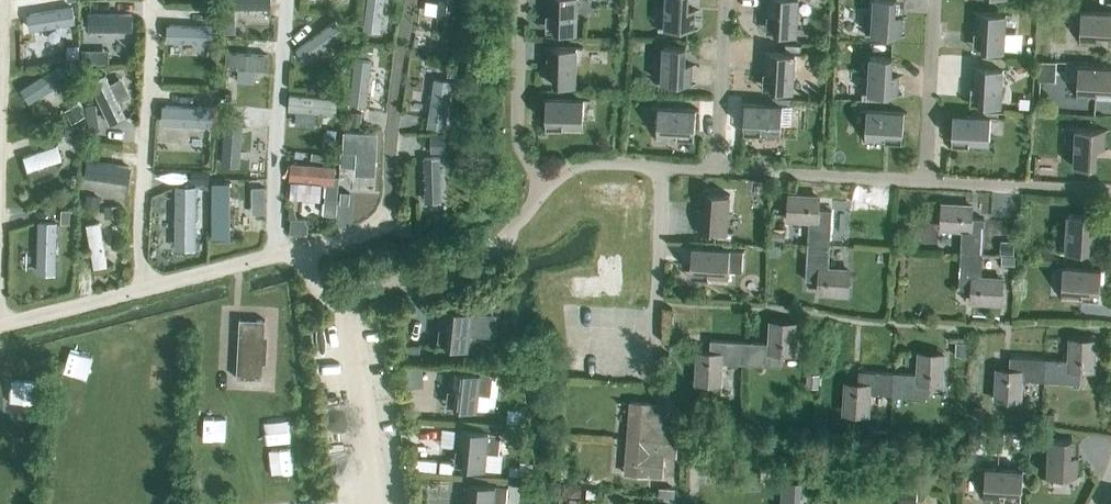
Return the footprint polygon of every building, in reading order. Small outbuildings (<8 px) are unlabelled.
[(75,0),(74,0),(30,7),(33,26),(78,19),(75,0)] [(366,25),(382,28),(387,0),(370,0),(366,25)] [(458,10),(459,0),(435,0),(434,9),(458,10)] [(548,13),(555,13),(555,32),(577,32),(578,0),(549,0),(548,13)] [(695,9),(688,9),(689,0),(666,0),(665,27),(658,26),(658,27),(687,29),(694,29),(695,9)] [(769,14),(775,15),(774,33),(797,34),(799,0),(770,0),(769,14)] [(902,15),(896,15),(896,0),(874,0),(872,33),(865,33),(865,34),(894,35),(901,35),(902,15)] [(208,7),(207,20),(216,20),(216,8),(208,7)] [(135,30),(136,9),(91,8),(91,29),(135,30)] [(1075,10),(1075,11),(1081,11),(1080,32),(1080,45),(1100,46),(1100,34),(1105,34),(1110,35),(1110,12),(1075,10)] [(985,12),(977,11),(976,31),(983,32),(982,50),(1005,51),(1007,14),(1013,14),(1013,13),(985,11),(985,12)] [(301,43),(310,57),(348,32),(338,18),(301,43)] [(222,23),(222,32),(236,32),(235,23),(222,23)] [(691,84),(692,64),(685,64),(686,46),(663,44),(662,82),(655,81),(655,82),(684,84),(691,84)] [(360,45),(359,54),(373,55),(374,46),(360,45)] [(229,46),(229,63),(271,64),(272,47),(229,46)] [(584,46),(555,46),(548,46),(547,66),(554,66),(554,84),(576,85),(577,48),(584,48),(584,46)] [(441,48),(439,57),(453,59),(454,50),(441,48)] [(84,50),(84,62),(94,62),(94,50),(84,50)] [(774,51),(767,51),(765,71),(772,72),(771,90),(793,91),(796,54),(802,54),(802,53),(774,51)] [(898,95),(899,75),(892,74),(893,56),(870,55),(868,92),(862,92),(862,93),(863,93),(890,95),(891,95),(898,95)] [(77,59),(67,60),(68,70),(78,69),(77,59)] [(449,61),(448,75),(457,76),(458,62),(449,61)] [(63,95),(57,82),(70,76),(65,64),(29,80),(35,95),(43,92),(48,102),(63,95)] [(1072,65),(1072,66),(1078,66),(1077,87),(1078,87),(1077,100),(1097,101),(1098,89),(1102,89),(1110,90),(1110,67),(1072,65)] [(982,66),(974,66),(973,86),(980,86),(979,104),(1002,105),(1004,68),(1010,69),(1010,67),(982,66)] [(207,88),(206,101),(215,102),(216,89),(207,88)] [(591,100),(591,98),(543,97),(543,98),(546,99),(545,120),(563,120),(563,127),(583,128),(584,99),(591,100)] [(789,106),(789,105),(742,102),(742,104),(744,104),(743,125),(761,126),(761,133),(781,134),(783,106),(789,106)] [(96,104),(85,105),(90,130),(100,129),(96,104)] [(78,105),(67,111),(73,121),(84,115),(78,105)] [(699,110),(699,109),(652,106),(652,107),(658,107),(657,136),(677,137),(677,130),(695,131),(697,110),(699,110)] [(908,113),(908,111),(860,108),(860,110),(867,110),(865,138),(885,140),(885,133),(903,134),(905,113),(908,113)] [(349,111),(348,122),(360,123),(361,112),(349,111)] [(997,118),(998,116),(950,114),(950,115),(953,115),(952,137),(970,138),(969,144),(990,145),(991,117),(997,118)] [(82,125),(70,126),(70,139),(75,139),(75,147),(83,146),(82,125)] [(1109,149),(1110,130),(1098,129),(1070,127),(1070,128),(1076,128),(1074,166),(1097,167),(1098,153),(1097,153),(1097,149),(1109,149)] [(345,131),(344,150),(358,150),(357,171),(375,172),(377,133),(345,131)] [(432,153),(445,152),(444,134),(431,135),(432,153)] [(326,137),(324,151),(334,152),(336,138),(335,138),(326,137)] [(28,165),(63,158),(60,141),(24,148),(28,165)] [(89,156),(86,174),(131,180),(133,162),(89,156)] [(193,170),(192,181),(201,182),(209,182),(210,171),(193,170)] [(339,176),(335,175),(334,183),(326,182),(324,214),(337,215),(338,202),(337,202),(339,176)] [(266,187),(253,187),(253,199),(266,199),(266,187)] [(341,191),(341,203),(350,204),(350,192),(341,191)] [(727,231),(730,194),(708,192),(706,210),(694,209),(693,229),(705,230),(733,232),(734,231),(727,231)] [(808,243),(830,245),(832,209),(818,208),(819,196),(790,194),(789,219),(809,220),(808,243)] [(87,195),(86,204),(99,205),(99,197),(87,195)] [(961,252),(983,253),(985,218),(971,217),(972,205),(943,203),(942,227),(962,229),(961,252)] [(119,204),(106,205),(106,214),(120,213),(119,204)] [(1003,217),(1012,217),(1012,205),(1003,205),(1003,217)] [(62,209),(62,222),(70,222),(70,209),(62,209)] [(1090,227),(1091,214),(1068,212),(1066,250),(1059,249),(1059,250),(1088,252),(1100,253),(1101,233),(1089,232),(1090,227)] [(40,215),(39,268),(59,269),(60,216),(40,215)] [(291,216),(290,232),(307,233),(308,221),(307,221),(307,217),(298,217),(291,216)] [(105,217),(90,218),(93,264),(108,263),(105,217)] [(770,241),(785,242),(785,228),(771,228),(770,241)] [(829,268),(830,245),(808,243),(806,279),(820,280),(819,292),(848,293),(849,269),(829,268)] [(770,244),(770,255),(779,255),(780,244),(770,244)] [(741,272),(743,250),(737,250),(737,249),(689,246),(689,247),(692,247),(691,269),(709,270),(708,282),(728,283),(729,271),(741,272)] [(982,277),(983,253),(961,252),(959,288),(973,289),(972,301),(1001,302),(1002,278),(982,277)] [(1015,263),(1015,254),(1003,254),(1003,263),(1015,263)] [(615,262),(598,261),(597,279),(571,277),(570,295),(613,297),(615,262)] [(1105,270),(1105,269),(1058,266),(1057,267),(1064,267),(1062,288),(1062,300),(1081,302),(1082,290),(1087,290),(1087,291),(1100,291),(1102,270),(1105,270)] [(451,308),(441,307),(439,327),(448,328),(446,346),(469,348),(473,311),(479,312),(479,311),(451,308)] [(240,317),(237,375),(263,377),(265,319),(240,317)] [(747,341),(746,363),(781,365),(782,351),(794,352),(796,323),(772,322),(770,342),(747,341)] [(746,363),(747,341),(711,339),(711,353),(698,352),(697,381),(721,382),(722,362),(746,363)] [(1046,358),(1045,380),(1081,382),(1081,368),(1094,369),(1095,340),(1071,339),(1070,359),(1046,358)] [(967,342),(957,341),(957,354),(967,354),(967,342)] [(420,346),(405,346),(405,357),(420,357),(420,346)] [(894,372),(893,394),(929,396),(930,383),(942,383),(943,355),(919,353),(918,374),(894,372)] [(1045,380),(1046,358),(1011,356),(1010,370),(998,369),(996,398),(1020,399),(1021,379),(1045,380)] [(409,386),(423,385),(421,366),(407,367),(409,386)] [(460,369),(450,368),(448,388),(457,389),(454,407),(477,410),(479,393),(490,394),(493,374),(494,374),(494,373),(460,369)] [(893,394),(894,372),(859,370),(858,384),(846,384),(844,412),(869,414),(870,393),(893,394)] [(807,386),(818,386),(819,373),(808,372),(807,386)] [(629,437),(678,441),(679,424),(662,423),(664,404),(631,401),(629,437)] [(974,407),(974,420),(984,420),(984,408),(974,407)] [(1042,426),(1054,427),(1055,413),(1043,412),(1042,426)] [(455,447),(456,429),(442,428),(441,445),(455,447)] [(467,428),(458,428),(456,448),(465,448),(463,466),(485,469),(487,452),(499,453),(501,433),(502,433),(502,432),(467,428)] [(982,433),(971,433),(971,443),(981,444),(982,433)] [(1082,477),(1083,457),(1071,456),(1071,452),(1071,451),(1072,438),(1051,437),(1051,434),(1049,434),(1047,482),(1049,482),(1049,476),(1070,476),(1082,477)] [(677,455),(678,441),(629,437),(626,473),(663,476),(665,454),(677,455)] [(415,457),(414,468),(437,470),(438,460),(415,457)] [(441,460),(440,470),(453,471),(454,461),(441,460)] [(533,461),(521,460),(520,473),(532,474),(533,461)] [(510,465),(510,474),(518,475),(519,466),(510,465)] [(1027,471),(1027,469),(979,467),(979,468),(985,468),(984,489),(985,489),(984,501),(1004,502),(1004,490),(1009,491),(1023,492),(1024,470),(1027,471)] [(781,503),(796,503),(797,480),(782,480),(781,503)] [(465,481),(463,501),(472,502),(472,503),(506,503),(508,486),(509,487),(509,485),(475,482),(465,481)] [(580,495),(581,489),(578,487),(570,486),(570,489),(564,489),(564,494),(580,495)] [(660,486),(659,495),(674,496),(674,487),(660,486)] [(587,488),(587,496),(601,498),(602,489),(587,488)] [(917,489),(900,489),(899,501),(916,502),(917,489)]
